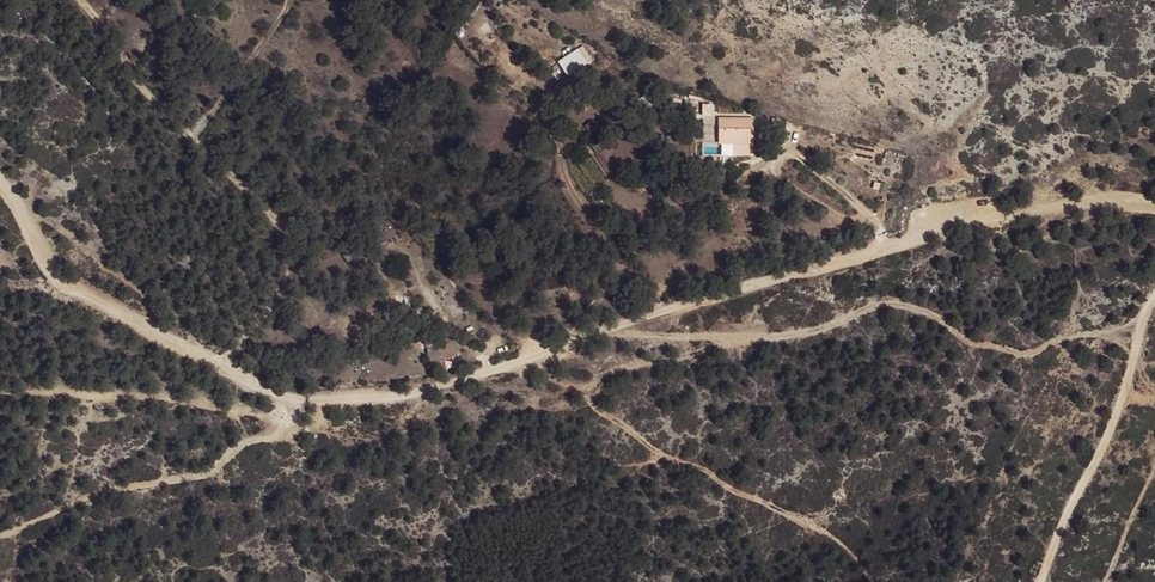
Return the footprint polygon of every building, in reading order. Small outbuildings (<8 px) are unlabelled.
[(570,46),(566,50),(569,55),(574,52),(570,46)] [(583,46),(577,50),(587,65),(593,60),(583,46)] [(561,60),(569,55),(566,50),(558,55),(561,60)] [(574,52),(569,55),(579,70),(580,71),(587,65),(577,50),(574,52)] [(569,55),(561,60),(558,62),(568,77),(579,70),(569,55)] [(671,108),(674,97),(665,94),(662,105),(671,108)] [(703,139),(716,140),(718,104),(705,103),(703,139)] [(720,118),(720,143),(753,143),(753,119),(720,118)] [(682,129),(669,127),(667,147),(679,147),(682,129)] [(455,354),(449,340),(426,350),(432,364),(455,354)]
